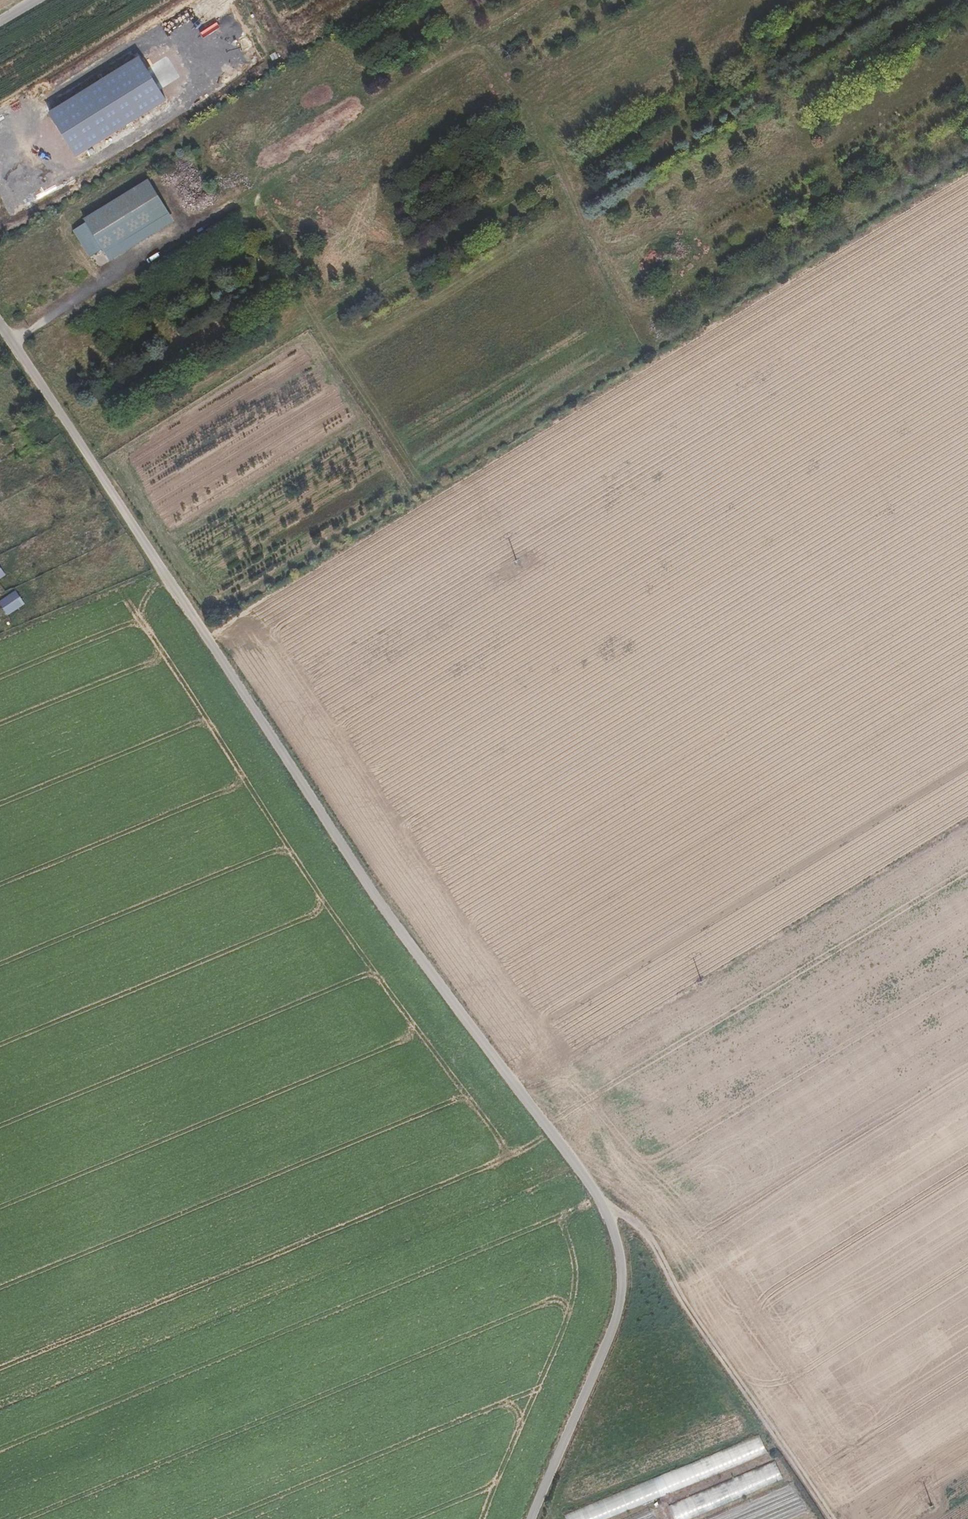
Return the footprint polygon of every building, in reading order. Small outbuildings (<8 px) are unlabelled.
[(109,257),(174,222),(150,177),(82,214),(86,220),(73,227),(88,256),(104,248),(109,257)] [(7,615),(25,604),(15,589),(0,599),(0,604),(7,615)] [(667,1493),(684,1487),(682,1483),(688,1481),(686,1477),(682,1478),(679,1469),(662,1475),(665,1486),(667,1493)] [(632,1510),(625,1491),(565,1513),(567,1518),(606,1518),(632,1510)]
